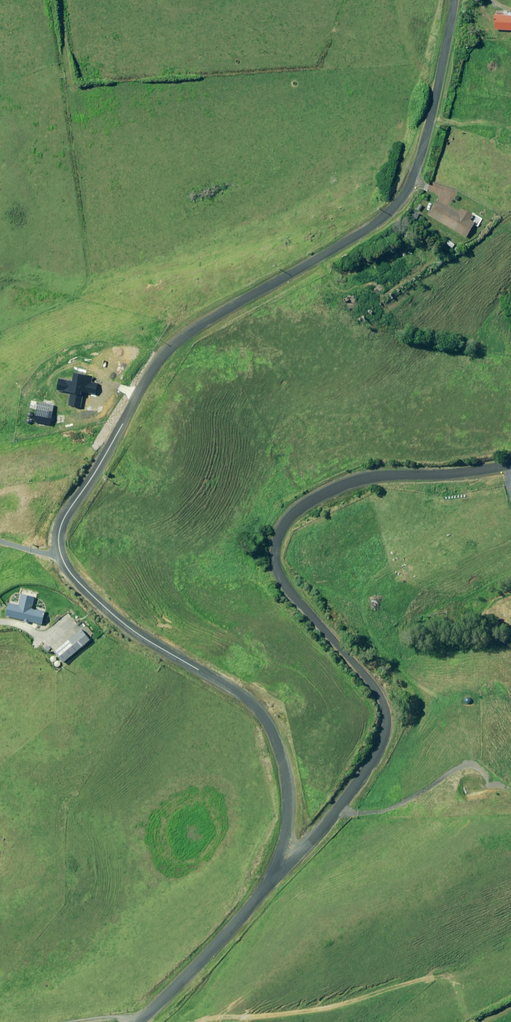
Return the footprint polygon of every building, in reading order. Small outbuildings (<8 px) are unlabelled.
[(496,16),(496,30),(510,30),(510,17),(496,16)] [(453,209),(437,200),(428,215),(467,237),(475,223),(471,221),(474,216),(461,209),(455,205),(453,209)] [(38,598),(25,595),(22,606),(12,603),(9,616),(46,625),(49,612),(35,609),(38,598)] [(92,641),(83,630),(57,652),(66,662),(92,641)]
